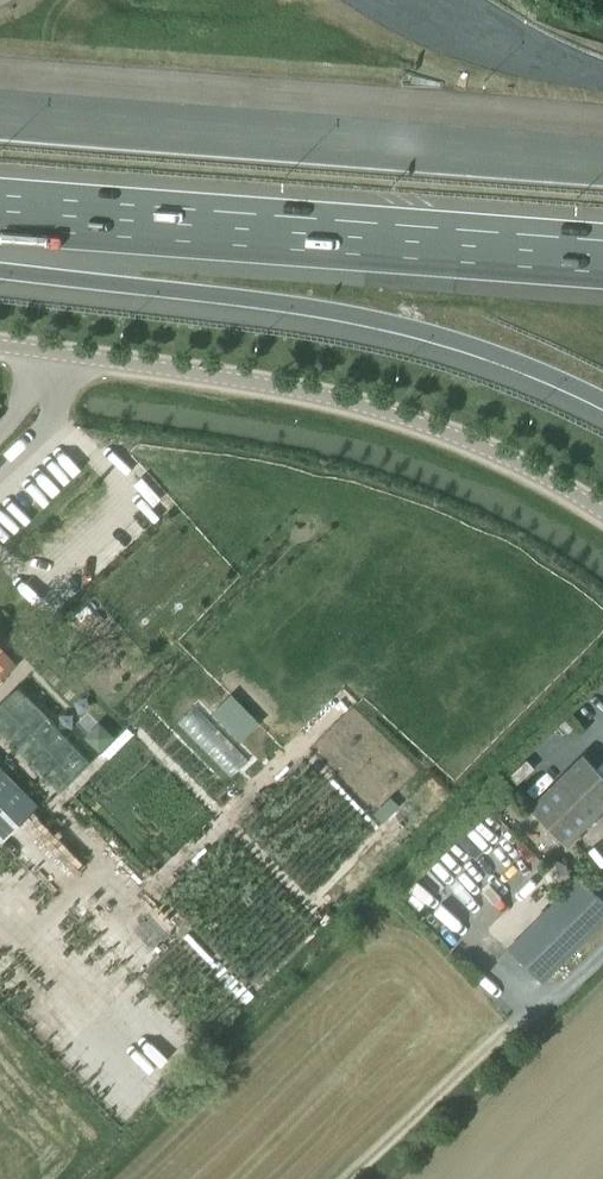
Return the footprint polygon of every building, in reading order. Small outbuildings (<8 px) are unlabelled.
[(0,646),(0,678),(3,681),(18,666),(2,648),(0,646)] [(566,846),(602,810),(602,775),(583,755),(529,807),(566,846)] [(1,842),(39,805),(0,766),(0,841),(1,842)] [(543,984),(602,926),(602,902),(579,877),(508,948),(543,984)]
